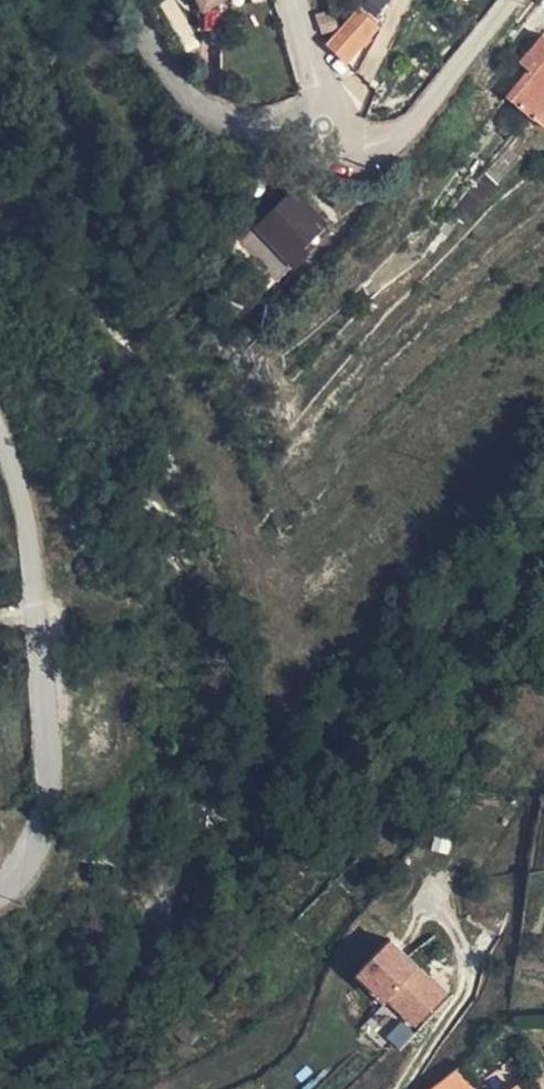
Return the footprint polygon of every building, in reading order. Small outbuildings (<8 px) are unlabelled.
[(198,1),(208,19),(235,5),(233,0),(200,0),(198,1)] [(332,13),(314,18),(320,37),(336,33),(332,13)] [(360,14),(346,31),(355,65),(381,33),(360,14)] [(355,65),(346,31),(328,53),(349,73),(355,65)] [(503,91),(543,125),(543,35),(543,34),(528,52),(532,56),(503,91)] [(312,248),(332,222),(295,191),(248,248),(241,242),(232,254),(282,297),(317,254),(312,248)] [(363,998),(357,1005),(372,1019),(408,971),(396,961),(366,1001),(363,998)] [(372,1019),(357,1005),(351,1013),(367,1026),(372,1019)] [(206,1028),(195,1019),(182,1037),(193,1046),(206,1028)]
